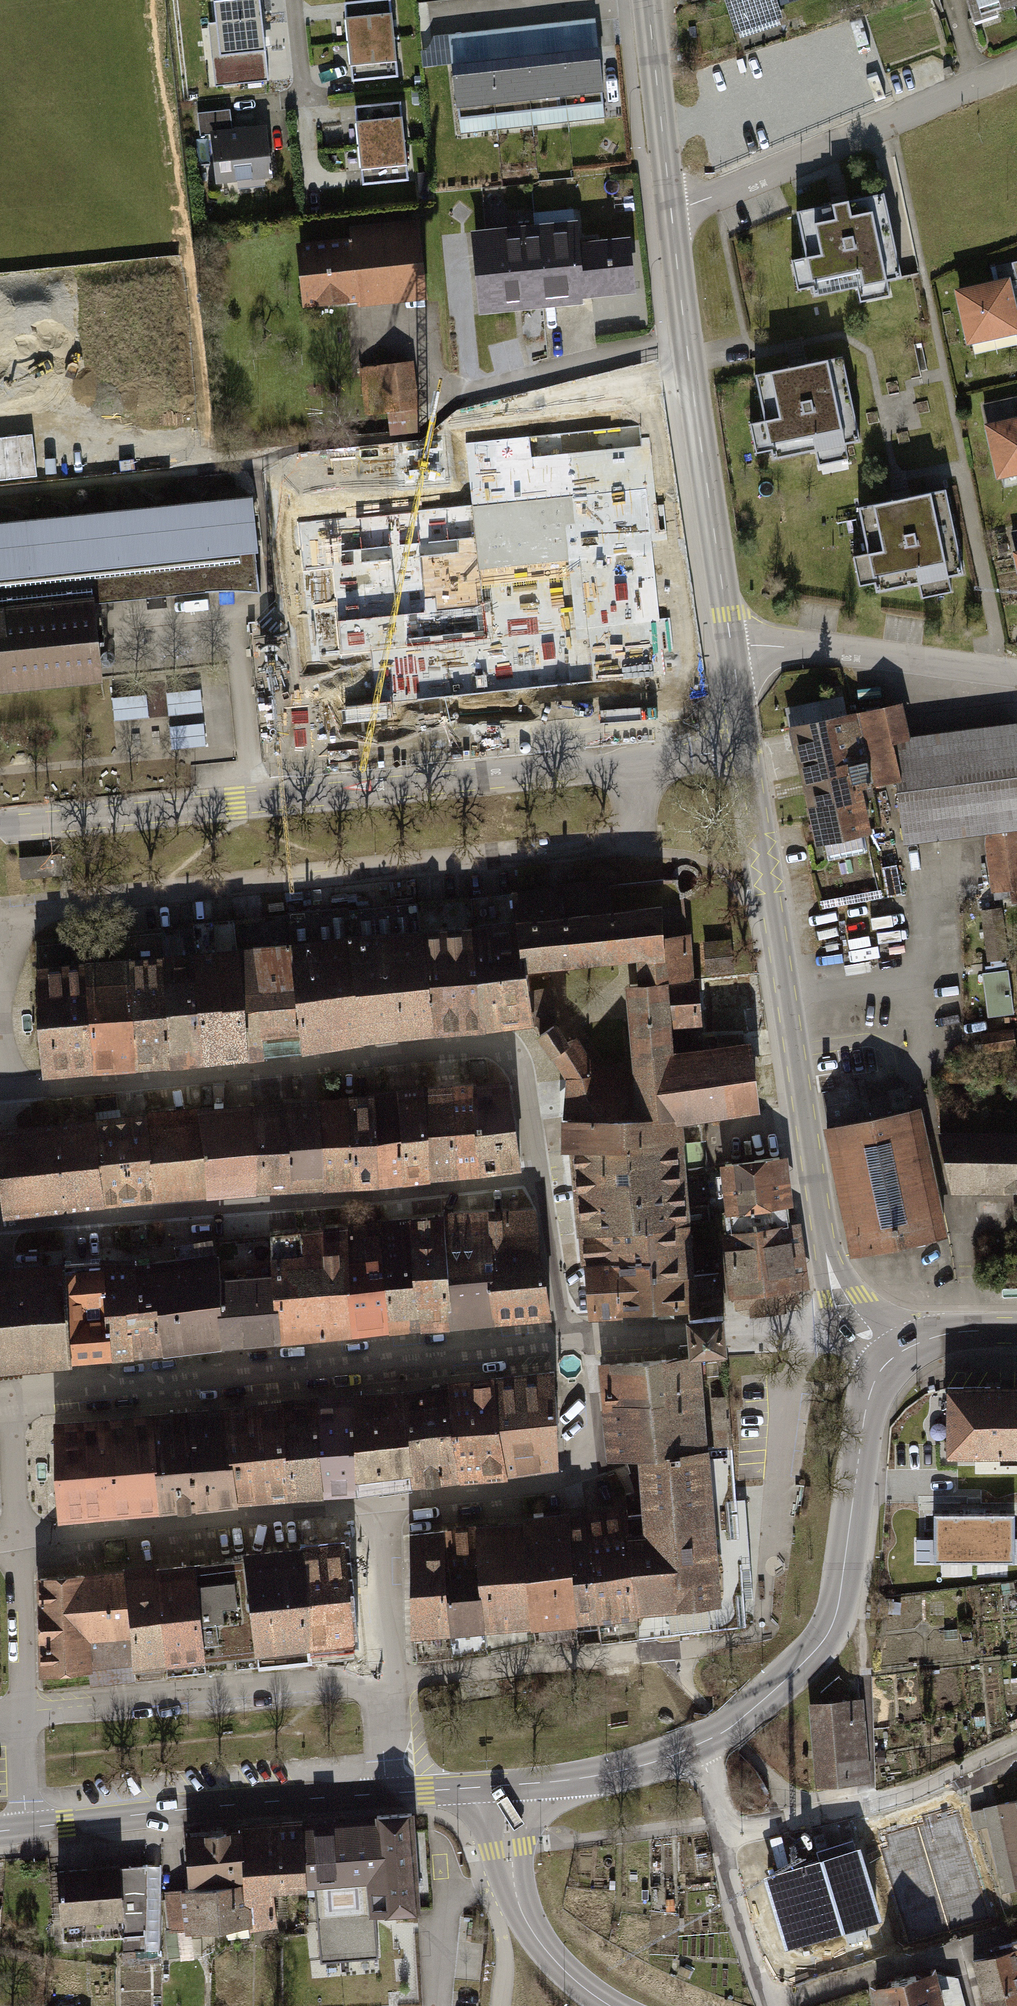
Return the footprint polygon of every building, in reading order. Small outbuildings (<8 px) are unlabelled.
[(215,88),(271,85),(266,0),(210,0),(215,88)] [(358,89),(415,83),(407,0),(349,0),(358,89)] [(744,37),(789,22),(785,8),(810,0),(732,0),(744,37)] [(989,25),(1016,16),(1016,0),(981,0),(989,25)] [(593,37),(459,50),(464,103),(598,90),(593,37)] [(414,98),(361,104),(371,188),(424,182),(414,98)] [(203,134),(237,130),(235,110),(201,114),(203,134)] [(237,130),(219,133),(226,185),(244,182),(246,196),(271,192),(269,181),(284,179),(276,125),(237,130)] [(469,156),(489,153),(487,133),(466,136),(469,156)] [(889,195),(808,213),(817,257),(804,260),(813,301),(908,280),(889,195)] [(356,242),(308,247),(316,310),(434,295),(425,218),(354,227),(356,242)] [(585,227),(473,240),(481,307),(519,303),(521,316),(596,307),(595,297),(643,292),(637,241),(587,246),(585,227)] [(965,290),(977,344),(1016,335),(1016,279),(965,290)] [(855,353),(765,373),(775,419),(762,421),(771,466),(875,442),(855,353)] [(424,358),(365,365),(370,410),(401,407),(404,435),(432,432),(424,358)] [(996,423),(1007,479),(1016,477),(1016,419),(996,423)] [(959,486),(869,506),(879,552),(866,555),(875,597),(978,573),(959,486)] [(115,595),(112,571),(271,553),(264,498),(0,525),(0,609),(115,595)] [(610,583),(557,587),(570,730),(623,725),(610,583)] [(126,682),(115,595),(0,609),(0,697),(126,682)] [(358,635),(325,638),(329,691),(363,687),(358,635)] [(116,747),(155,753),(162,705),(128,701),(127,713),(121,712),(116,747)] [(797,725),(823,842),(883,832),(872,786),(898,782),(911,845),(985,836),(994,909),(1016,907),(1016,726),(921,737),(915,703),(797,725)] [(63,853),(21,856),(22,878),(64,875),(63,853)] [(646,1127),(696,1125),(774,1114),(766,1046),(690,1054),(689,1026),(711,1026),(704,983),(695,983),(683,905),(532,919),(539,970),(646,960),(648,986),(633,987),(639,1068),(646,1127)] [(984,918),(992,970),(983,972),(991,1018),(1016,1014),(1016,994),(1004,915),(984,918)] [(532,919),(473,928),(485,1032),(548,1028),(544,1000),(539,970),(532,919)] [(473,928),(424,933),(436,1038),(485,1032),(473,928)] [(424,933),(350,942),(362,1046),(436,1038),(424,933)] [(350,942),(291,947),(303,1055),(362,1046),(350,942)] [(291,947),(266,949),(277,1058),(303,1055),(291,947)] [(266,949),(239,952),(250,1061),(277,1058),(266,949)] [(239,952),(194,956),(202,1066),(250,1061),(239,952)] [(194,956),(161,960),(171,1068),(202,1066),(194,956)] [(161,960),(128,963),(138,1071),(171,1068),(161,960)] [(128,963),(85,967),(94,1075),(138,1071),(128,963)] [(85,967),(36,971),(45,1079),(94,1075),(85,967)] [(646,1127),(639,1068),(595,1072),(573,1034),(567,1021),(564,999),(544,1000),(548,1028),(556,1045),(573,1077),(601,1315),(689,1310),(718,1308),(696,1125),(646,1127)] [(983,1030),(989,1056),(1016,1049),(1016,1023),(1016,1022),(983,1030)] [(509,1083),(472,1088),(476,1131),(515,1127),(509,1083)] [(472,1088),(451,1090),(460,1179),(480,1177),(476,1131),(472,1088)] [(451,1090),(423,1092),(431,1182),(460,1179),(451,1090)] [(423,1092),(396,1095),(403,1184),(431,1182),(423,1092)] [(396,1095),(371,1097),(378,1186),(403,1184),(396,1095)] [(371,1097),(317,1103),(324,1189),(378,1186),(371,1097)] [(317,1103),(284,1105),(290,1192),(324,1189),(317,1103)] [(925,1124),(920,1103),(823,1123),(849,1250),(947,1230),(925,1124)] [(284,1105),(252,1107),(258,1194),(290,1192),(284,1105)] [(252,1107),(196,1110),(205,1197),(258,1194),(252,1107)] [(196,1110),(146,1115),(155,1202),(205,1197),(196,1110)] [(146,1115),(94,1121),(104,1207),(155,1202),(146,1115)] [(94,1121),(2,1130),(12,1217),(104,1207),(94,1121)] [(925,1124),(940,1187),(1016,1187),(1016,1125),(925,1124)] [(515,1127),(476,1131),(480,1177),(520,1173),(515,1127)] [(786,1159),(727,1165),(733,1216),(791,1208),(786,1159)] [(0,1264),(0,1373),(8,1372),(567,1320),(549,1211),(177,1245),(179,1262),(83,1270),(82,1256),(2,1263),(0,1264)] [(794,1226),(723,1234),(732,1312),(803,1304),(794,1226)] [(718,1308),(689,1310),(691,1334),(693,1353),(721,1351),(727,1351),(725,1333),(723,1308),(718,1308)] [(630,1537),(639,1609),(652,1607),(653,1611),(658,1614),(700,1610),(702,1630),(745,1626),(737,1503),(736,1499),(721,1500),(721,1493),(708,1494),(697,1354),(692,1354),(691,1344),(680,1345),(681,1359),(661,1360),(665,1401),(642,1404),(645,1454),(643,1454),(648,1514),(646,1514),(647,1527),(649,1527),(650,1535),(630,1537)] [(553,1376),(491,1384),(506,1474),(558,1471),(553,1376)] [(491,1384),(447,1388),(458,1483),(506,1474),(491,1384)] [(447,1388),(400,1393),(411,1489),(458,1483),(447,1388)] [(963,1390),(963,1456),(1016,1456),(1016,1390),(963,1390)] [(400,1393),(350,1400),(359,1496),(411,1489),(400,1393)] [(350,1400),(314,1404),(323,1500),(359,1496),(350,1400)] [(314,1404),(278,1408),(288,1503),(323,1500),(314,1404)] [(278,1408),(227,1413),(235,1507),(288,1503),(278,1408)] [(227,1413),(150,1420),(158,1512),(235,1507),(227,1413)] [(150,1420),(50,1428),(58,1520),(158,1512),(150,1420)] [(569,1504),(523,1507),(524,1515),(533,1640),(579,1634),(579,1626),(569,1512),(569,1504)] [(1015,1507),(933,1508),(933,1557),(1015,1556),(1015,1507)] [(635,1610),(639,1609),(630,1537),(626,1509),(594,1510),(604,1624),(605,1637),(638,1634),(635,1610)] [(604,1624),(594,1510),(569,1512),(579,1626),(604,1624)] [(533,1640),(524,1515),(475,1518),(475,1522),(479,1581),(485,1581),(489,1647),(533,1640)] [(475,1522),(443,1524),(452,1650),(489,1647),(485,1581),(479,1581),(475,1522)] [(452,1650),(443,1524),(407,1527),(416,1652),(452,1650)] [(300,1541),(311,1655),(357,1650),(346,1537),(300,1541)] [(255,1660),(311,1655),(300,1541),(243,1547),(244,1554),(255,1660)] [(244,1554),(160,1563),(168,1659),(170,1671),(255,1660),(244,1554)] [(124,1567),(132,1661),(168,1659),(160,1563),(160,1558),(124,1561),(124,1567)] [(124,1567),(37,1574),(45,1669),(88,1666),(90,1682),(133,1678),(132,1661),(124,1567)] [(862,1692),(807,1698),(816,1778),(871,1772),(862,1692)] [(970,1811),(974,1828),(991,1825),(1006,1890),(1016,1887),(1016,1800),(970,1811)] [(432,1913),(424,1816),(313,1824),(313,1818),(251,1823),(251,1830),(196,1835),(200,1887),(166,1889),(169,1937),(282,1928),(279,1894),(320,1891),(326,1963),(385,1959),(382,1917),(432,1913)] [(910,1925),(972,1906),(947,1822),(898,1837),(906,1862),(892,1866),(910,1925)] [(819,1862),(765,1878),(787,1951),(892,1920),(867,1837),(816,1853),(819,1862)] [(162,1866),(68,1870),(72,1935),(138,1931),(140,1947),(165,1946),(162,1866)] [(981,1964),(992,2005),(1016,2005),(1016,1954),(981,1964)] [(883,1991),(887,2005),(955,2005),(946,1974),(883,1991)]
